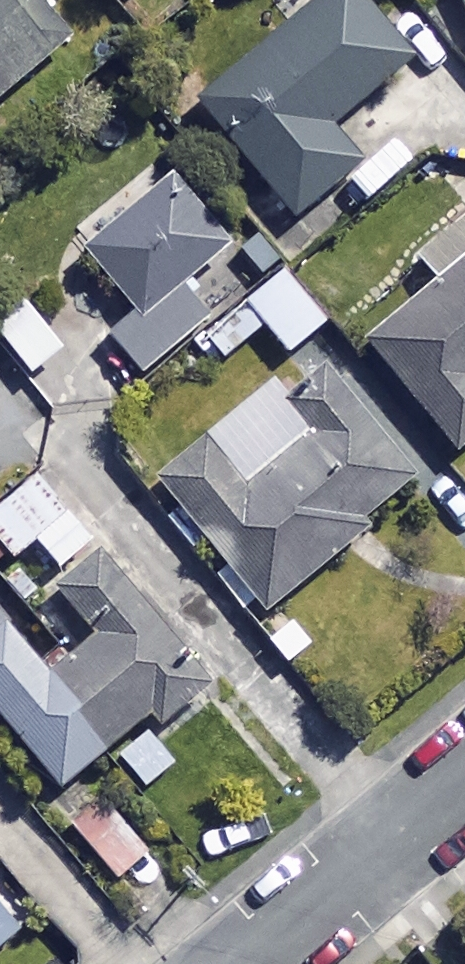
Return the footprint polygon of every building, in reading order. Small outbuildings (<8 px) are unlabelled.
[(35,0),(0,0),(0,110),(75,46),(35,0)] [(443,45),(407,0),(398,0),(376,18),(361,0),(336,0),(204,107),(297,222),(363,168),(334,132),(443,45)] [(431,158),(409,132),(365,169),(387,195),(431,158)] [(234,251),(174,182),(88,257),(134,310),(107,333),(129,359),(205,294),(196,284),(234,251)] [(463,452),(464,450),(464,201),(410,252),(442,287),(372,351),(463,452)] [(327,327),(283,278),(247,311),(291,360),(327,327)] [(30,311),(0,336),(34,378),(65,354),(30,311)] [(417,487),(346,411),(243,507),(193,454),(146,498),(267,627),(417,487)] [(0,515),(0,546),(17,567),(38,550),(61,578),(96,548),(40,481),(0,515)] [(146,787),(176,763),(144,725),(153,718),(163,730),(212,690),(182,654),(190,647),(152,601),(139,611),(102,566),(62,598),(100,644),(55,680),(10,626),(0,634),(0,716),(63,792),(115,749),(146,787)] [(170,880),(102,805),(75,830),(142,905),(170,880)] [(24,932),(0,903),(0,951),(24,932)]
